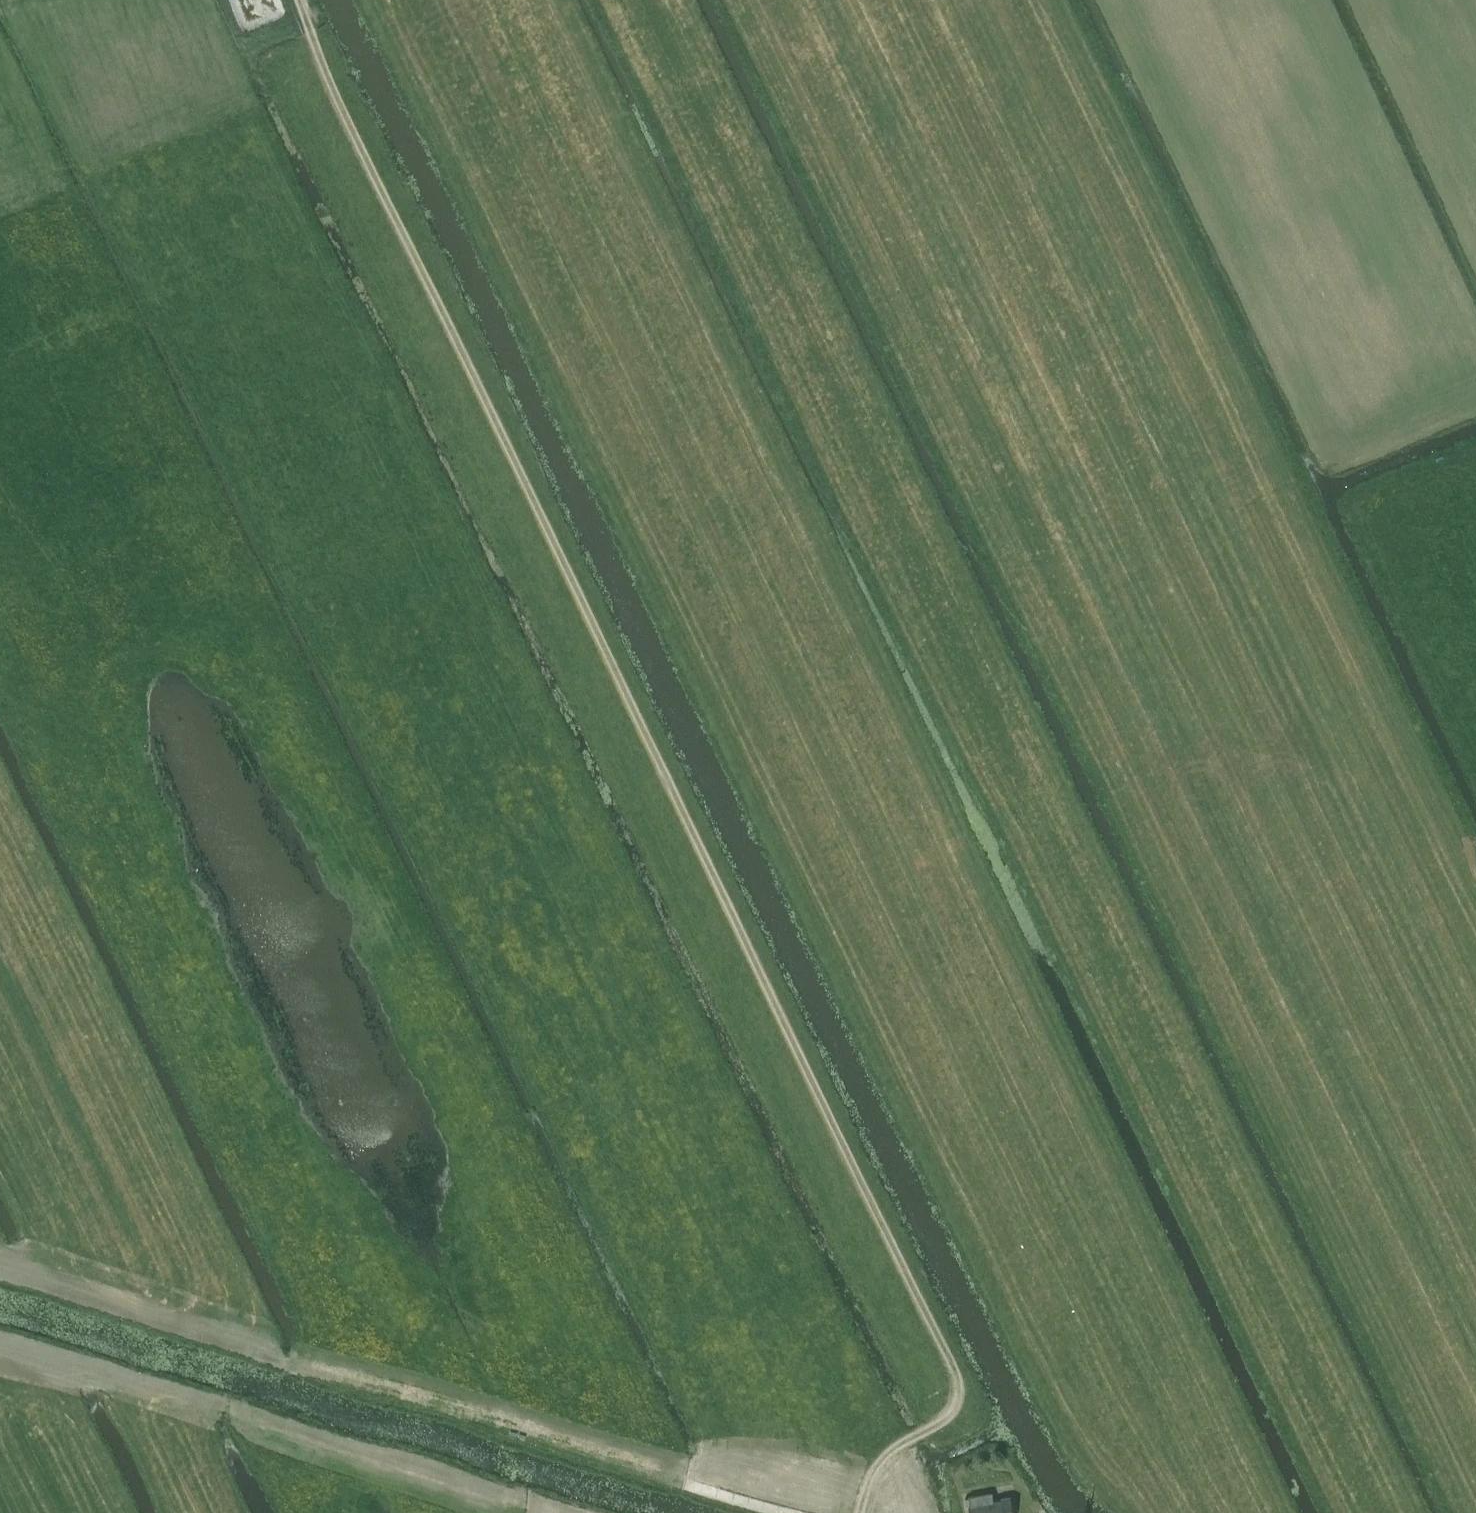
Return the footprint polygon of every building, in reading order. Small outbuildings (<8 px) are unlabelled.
[(993,1492),(970,1496),(971,1504),(970,1504),(972,1512),(1014,1512),(1011,1495),(1001,1497),(1001,1499),(994,1500),(993,1492)]
